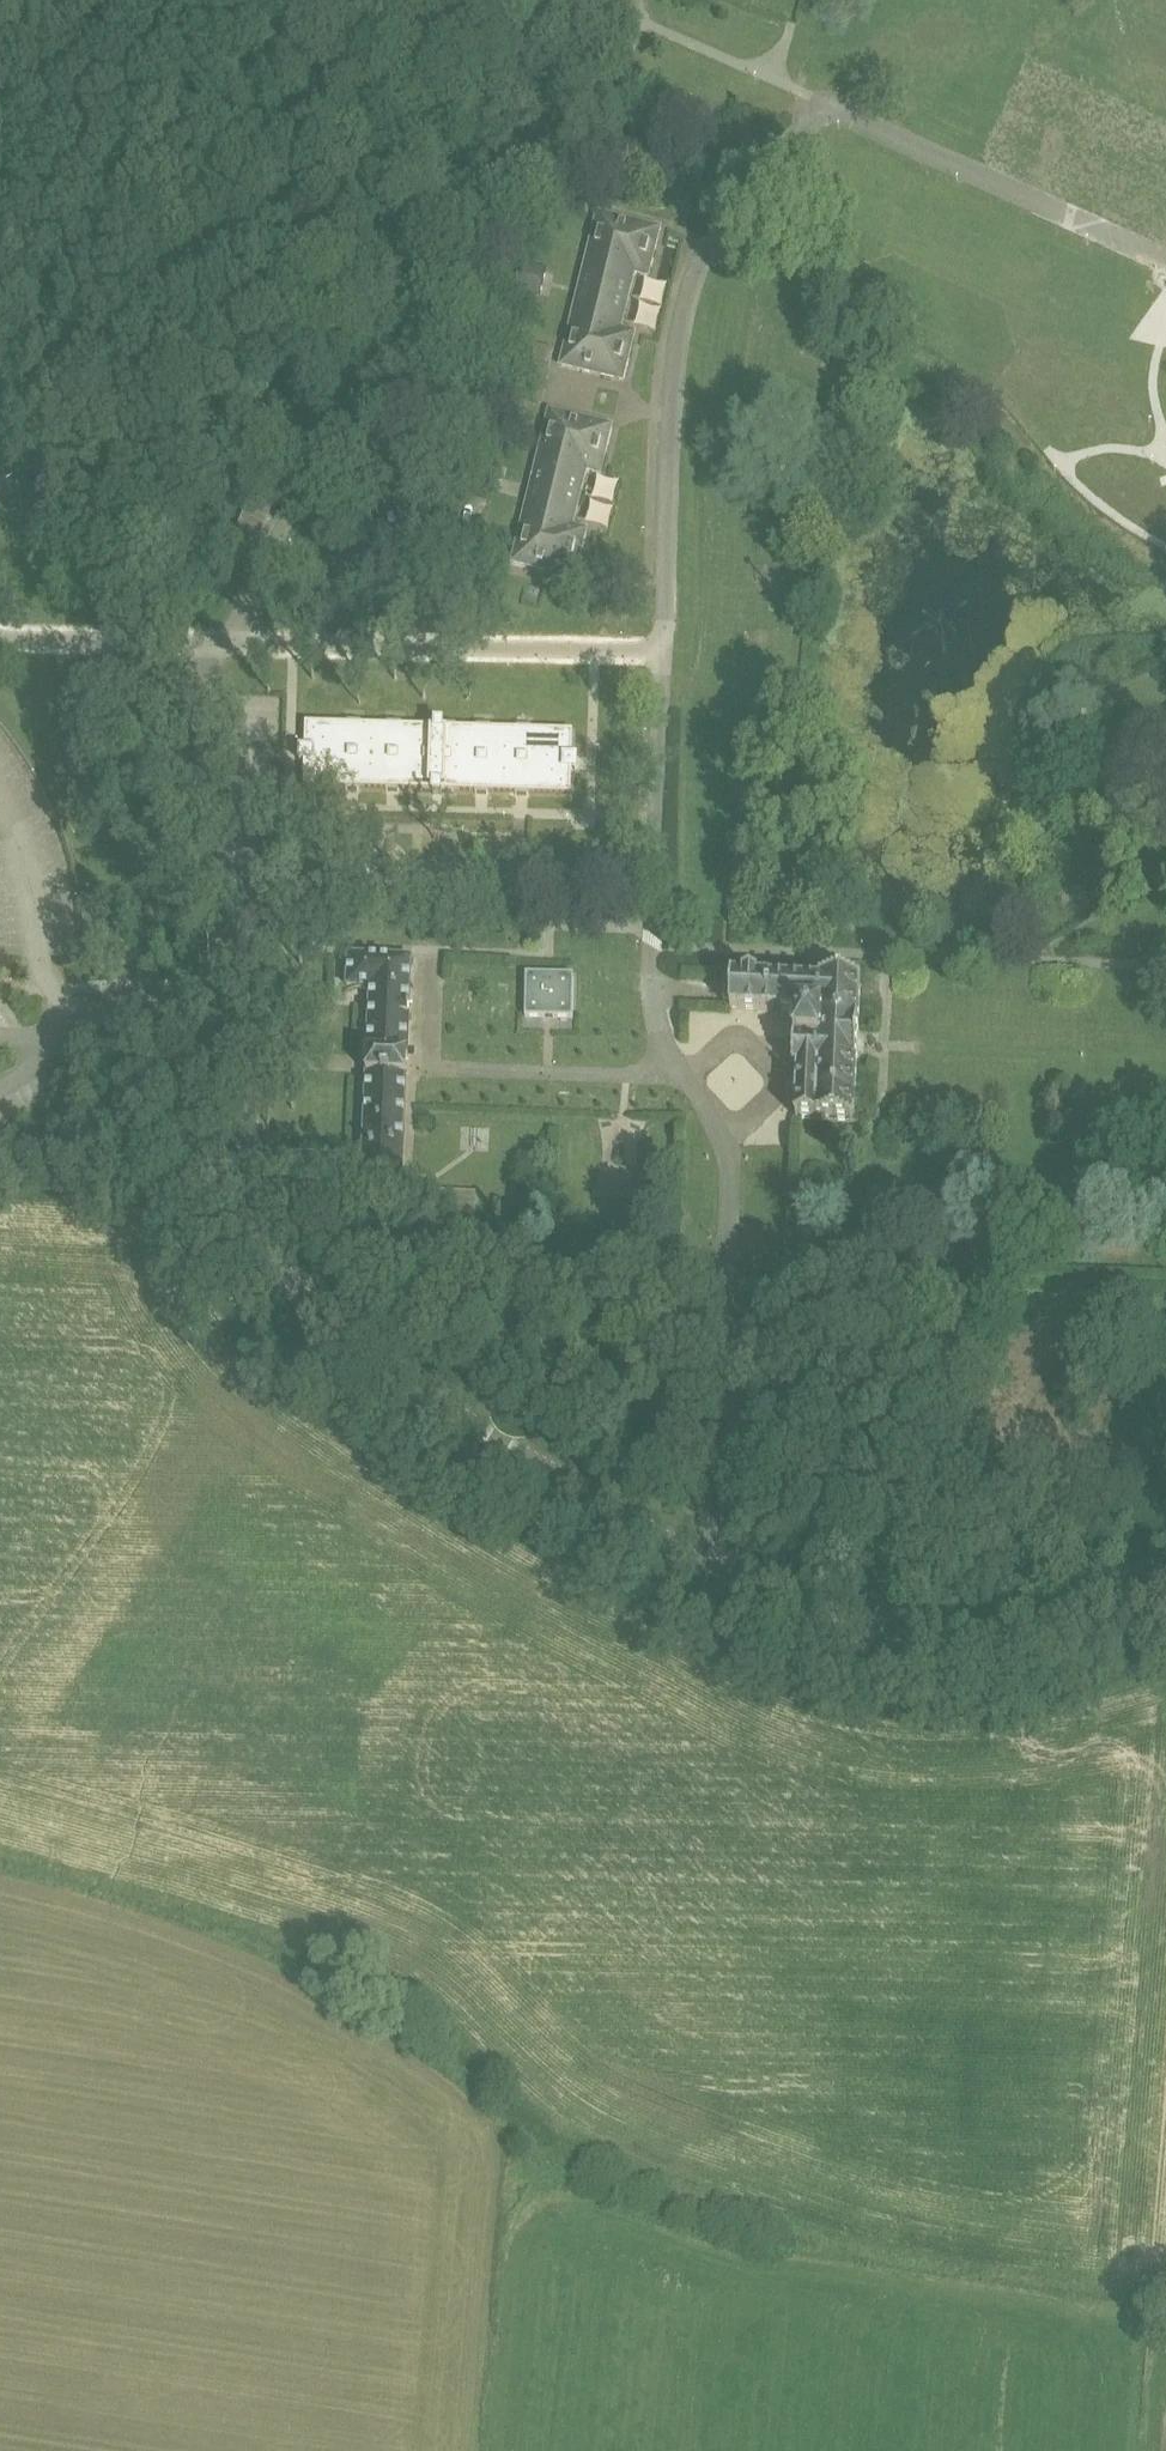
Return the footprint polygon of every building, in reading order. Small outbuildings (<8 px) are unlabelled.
[(648,276),(660,230),(599,215),(563,365),(623,380),(634,334),(620,330),(634,272),(648,276)] [(514,287),(540,295),(547,270),(521,263),(514,287)] [(575,577),(586,531),(572,528),(586,470),(600,473),(612,426),(552,412),(515,563),(575,577)] [(348,722),(348,724),(306,723),(305,748),(301,748),(300,761),(305,761),(304,786),(347,788),(346,790),(359,790),(359,788),(387,789),(387,791),(399,791),(399,789),(420,790),(420,793),(433,793),(433,794),(442,795),(442,793),(454,794),(454,791),(476,791),(476,794),(488,794),(488,792),(516,793),(516,795),(528,795),(528,793),(571,794),(572,769),(576,769),(577,756),(572,756),(573,731),(530,730),(530,727),(518,727),(518,729),(490,728),(490,726),(478,726),(478,728),(456,727),(456,725),(444,724),(444,723),(435,722),(435,724),(423,724),(423,726),(401,726),(401,723),(389,723),(389,725),(361,725),(361,722),(348,722)] [(367,1056),(367,1074),(364,1147),(363,1171),(402,1173),(407,1073),(407,1057),(411,959),(349,956),(347,987),(370,988),(367,1056)] [(574,974),(526,974),(525,1017),(573,1018),(574,974)] [(731,1009),(796,1012),(794,1069),(800,1069),(798,1095),(797,1120),(853,1123),(860,983),(820,981),(820,984),(770,982),(770,978),(733,977),(733,979),(731,1007),(731,1009)]
